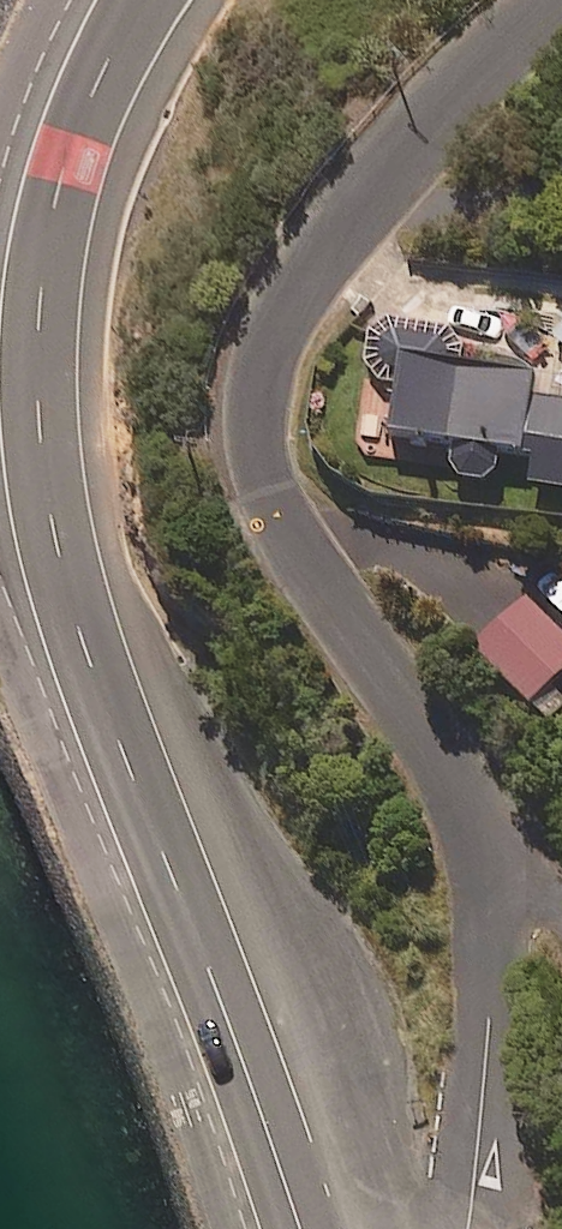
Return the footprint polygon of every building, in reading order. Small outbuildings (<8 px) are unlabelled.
[(459,364),(462,336),(401,330),(391,428),(455,435),(450,474),(493,479),(498,444),(520,447),(530,373),(459,364)] [(541,398),(530,481),(561,486),(561,401),(541,398)] [(526,596),(475,643),(528,699),(561,667),(561,634),(526,596)]
